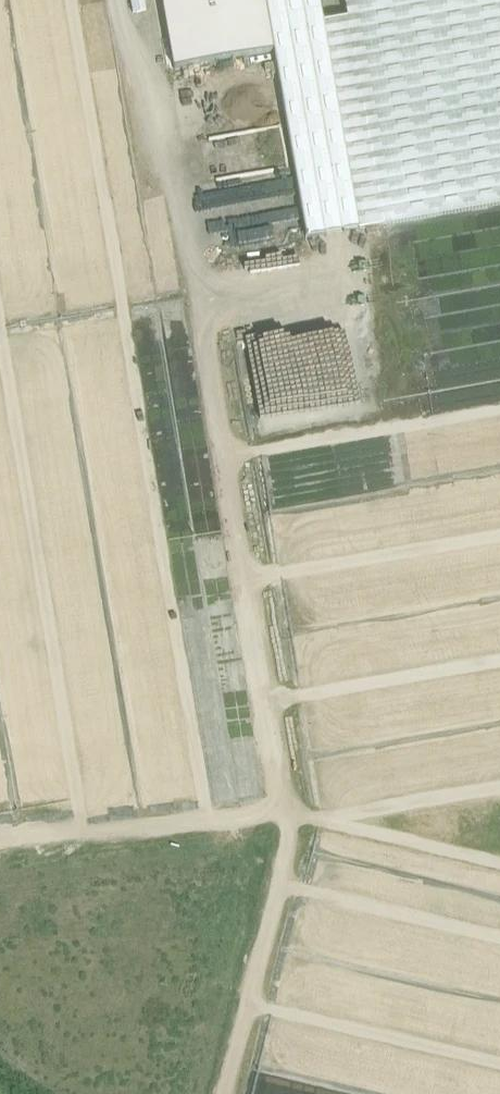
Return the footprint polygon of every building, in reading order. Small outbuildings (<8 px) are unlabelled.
[(265,0),(164,0),(176,71),(274,54),(265,0)] [(359,230),(322,23),(320,23),(316,0),(265,0),(274,54),(307,239),(359,230)] [(348,18),(384,225),(499,205),(499,0),(345,0),(348,18)] [(359,230),(384,225),(348,18),(322,23),(359,230)] [(246,319),(263,426),(371,409),(360,339),(314,346),(308,310),(246,319)]
